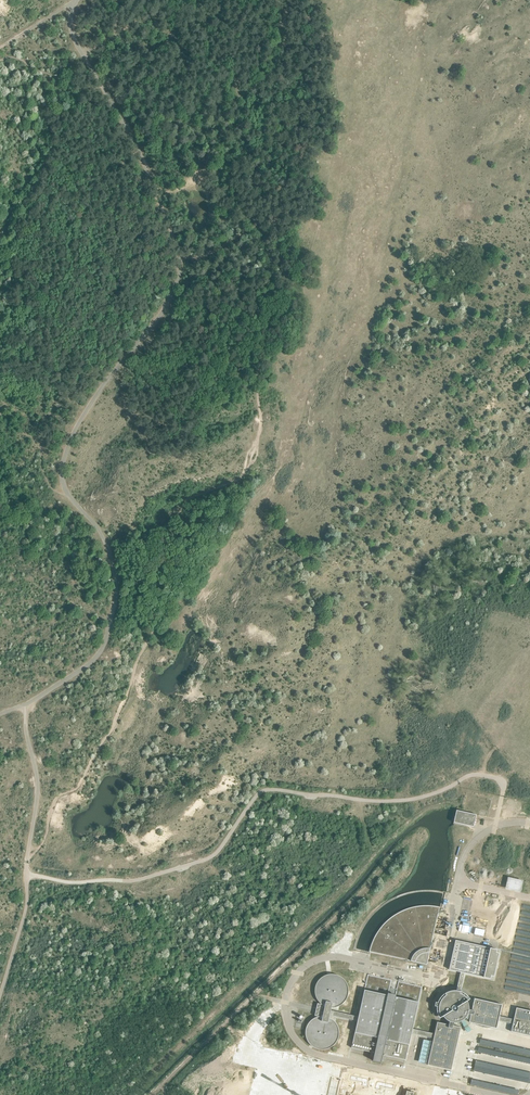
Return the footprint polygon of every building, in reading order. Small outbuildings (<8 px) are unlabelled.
[(473,827),(476,814),(456,810),(453,822),(473,827)] [(519,890),(521,882),(509,879),(507,887),(519,890)] [(430,948),(439,907),(440,907),(437,906),(435,906),(433,906),(431,906),(429,905),(426,905),(424,905),(422,905),(420,906),(418,906),(415,906),(413,907),(411,907),(409,908),(407,909),(405,909),(403,910),(401,911),(399,912),(397,913),(395,914),(393,916),(391,917),(390,918),(388,920),(386,921),(385,923),(383,924),(382,926),(380,928),(379,930),(378,931),(376,933),(375,935),(374,937),(373,939),(372,941),(372,943),(371,945),(370,947),(370,949),(369,952),(411,961),(411,960),(411,959),(412,958),(412,957),(413,956),(413,955),(414,954),(415,953),(415,952),(416,951),(417,951),(418,950),(419,950),(420,949),(421,949),(422,948),(424,948),(425,948),(426,948),(427,948),(428,948),(429,948),(430,948)] [(305,1033),(306,1037),(307,1041),(310,1044),(313,1047),(317,1049),(320,1049),(324,1049),(327,1049),(331,1047),(333,1045),(336,1042),(338,1039),(339,1036),(339,1032),(338,1028),(337,1025),(335,1022),(332,1019),(329,1017),(330,1015),(336,1016),(356,1020),(357,1021),(351,1048),(371,1052),(370,1055),(370,1056),(371,1057),(372,1057),(373,1058),(372,1061),(381,1062),(381,1060),(383,1060),(384,1059),(385,1059),(386,1055),(405,1060),(411,1033),(413,1033),(433,1038),(427,1065),(439,1067),(443,1068),(442,1071),(443,1071),(446,1072),(444,1078),(461,1082),(466,1083),(468,1074),(463,1073),(451,1070),(461,1027),(453,1025),(453,1023),(456,1023),(458,1022),(461,1021),(461,1022),(464,1021),(463,1019),(464,1019),(465,1018),(465,1017),(469,1020),(469,1022),(473,1023),(477,1025),(482,1027),(487,1028),(493,1027),(496,1028),(498,1020),(512,1023),(511,1031),(529,1036),(529,1011),(516,1008),(513,1019),(499,1016),(502,1004),(474,998),(471,1010),(469,1009),(468,1006),(468,1003),(466,1001),(470,999),(467,996),(464,993),(460,991),(461,989),(464,974),(464,973),(490,979),(491,975),(492,976),(493,976),(494,976),(495,968),(497,961),(499,953),(498,953),(497,953),(496,952),(496,949),(471,943),(467,942),(455,940),(448,969),(460,972),(460,973),(457,988),(455,994),(452,994),(448,996),(445,997),(443,1000),(441,999),(440,1000),(440,1001),(439,1003),(435,1002),(434,1006),(438,1007),(438,1008),(438,1010),(439,1011),(440,1011),(441,1012),(442,1014),(442,1016),(441,1017),(443,1016),(446,1019),(449,1021),(449,1024),(437,1022),(434,1034),(412,1029),(417,1007),(422,986),(398,981),(395,996),(388,995),(391,980),(367,974),(364,990),(358,1016),(357,1016),(335,1011),(330,1010),(331,1008),(335,1007),(339,1006),(342,1004),(344,1001),(346,999),(348,995),(348,992),(348,988),(347,984),(345,981),(342,978),(339,976),(335,974),(331,974),(328,974),(324,975),(321,977),(319,980),(317,983),(315,986),(315,990),(315,994),(316,998),(318,1001),(321,1004),(317,1003),(316,1007),(315,1011),(314,1015),(318,1016),(315,1018),(312,1020),(309,1022),(307,1025),(306,1029),(305,1033)] [(427,965),(430,948),(429,948),(428,948),(427,948),(426,948),(425,948),(424,948),(422,948),(421,949),(420,949),(419,950),(418,950),(417,951),(416,951),(415,952),(415,953),(414,954),(413,955),(413,956),(412,957),(412,958),(411,959),(411,960),(411,961),(427,965)] [(520,1047),(481,1039),(479,1045),(478,1050),(481,1051),(482,1050),(484,1050),(484,1054),(517,1061),(519,1054),(518,1054),(520,1047)] [(473,1071),(529,1083),(529,1071),(475,1060),(473,1071)] [(517,1093),(518,1088),(472,1079),(471,1084),(512,1092),(517,1093)]
